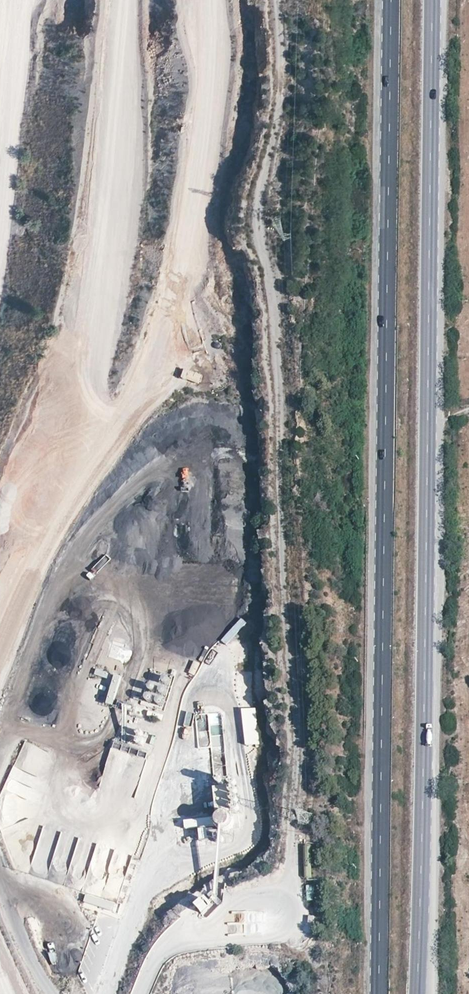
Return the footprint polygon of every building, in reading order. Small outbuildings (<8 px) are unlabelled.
[(228,643),(245,623),(240,619),(223,639),(228,643)] [(188,672),(194,674),(199,663),(193,660),(188,672)] [(95,669),(93,675),(107,678),(109,672),(95,669)] [(112,705),(121,676),(114,674),(104,703),(112,705)] [(257,707),(242,708),(243,745),(258,744),(257,707)] [(221,713),(211,713),(211,745),(220,745),(221,713)] [(34,786),(45,748),(22,742),(11,779),(34,786)] [(228,785),(213,786),(213,809),(229,809),(228,785)] [(198,829),(199,839),(206,838),(205,828),(198,829)] [(197,911),(193,900),(201,897),(199,893),(173,903),(178,918),(197,911)] [(86,895),(83,906),(116,915),(119,904),(86,895)] [(207,896),(195,899),(198,912),(210,909),(207,896)]
